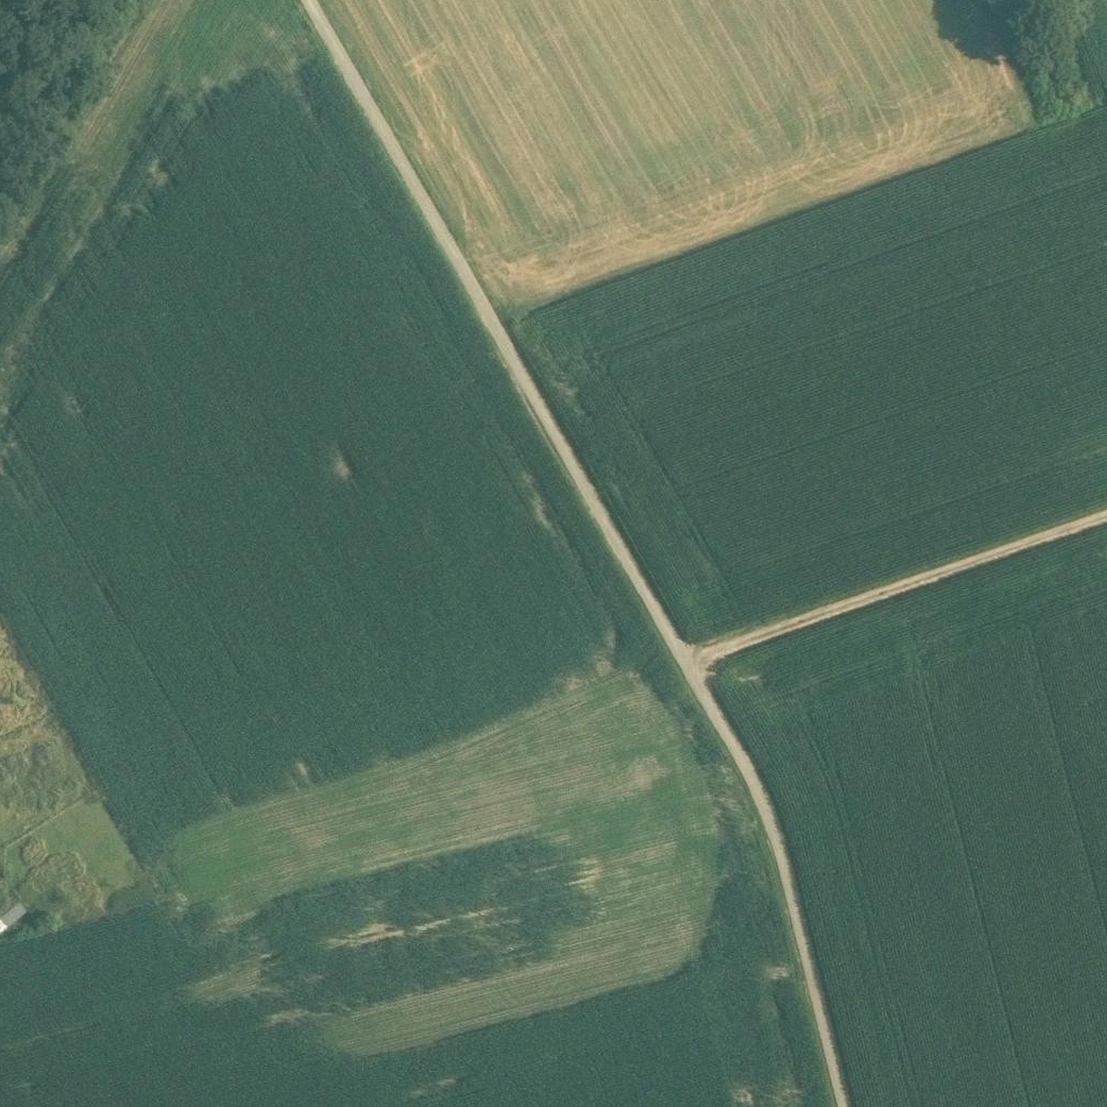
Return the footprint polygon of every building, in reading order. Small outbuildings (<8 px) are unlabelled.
[(15,898),(0,906),(9,922),(24,915),(15,898)]
